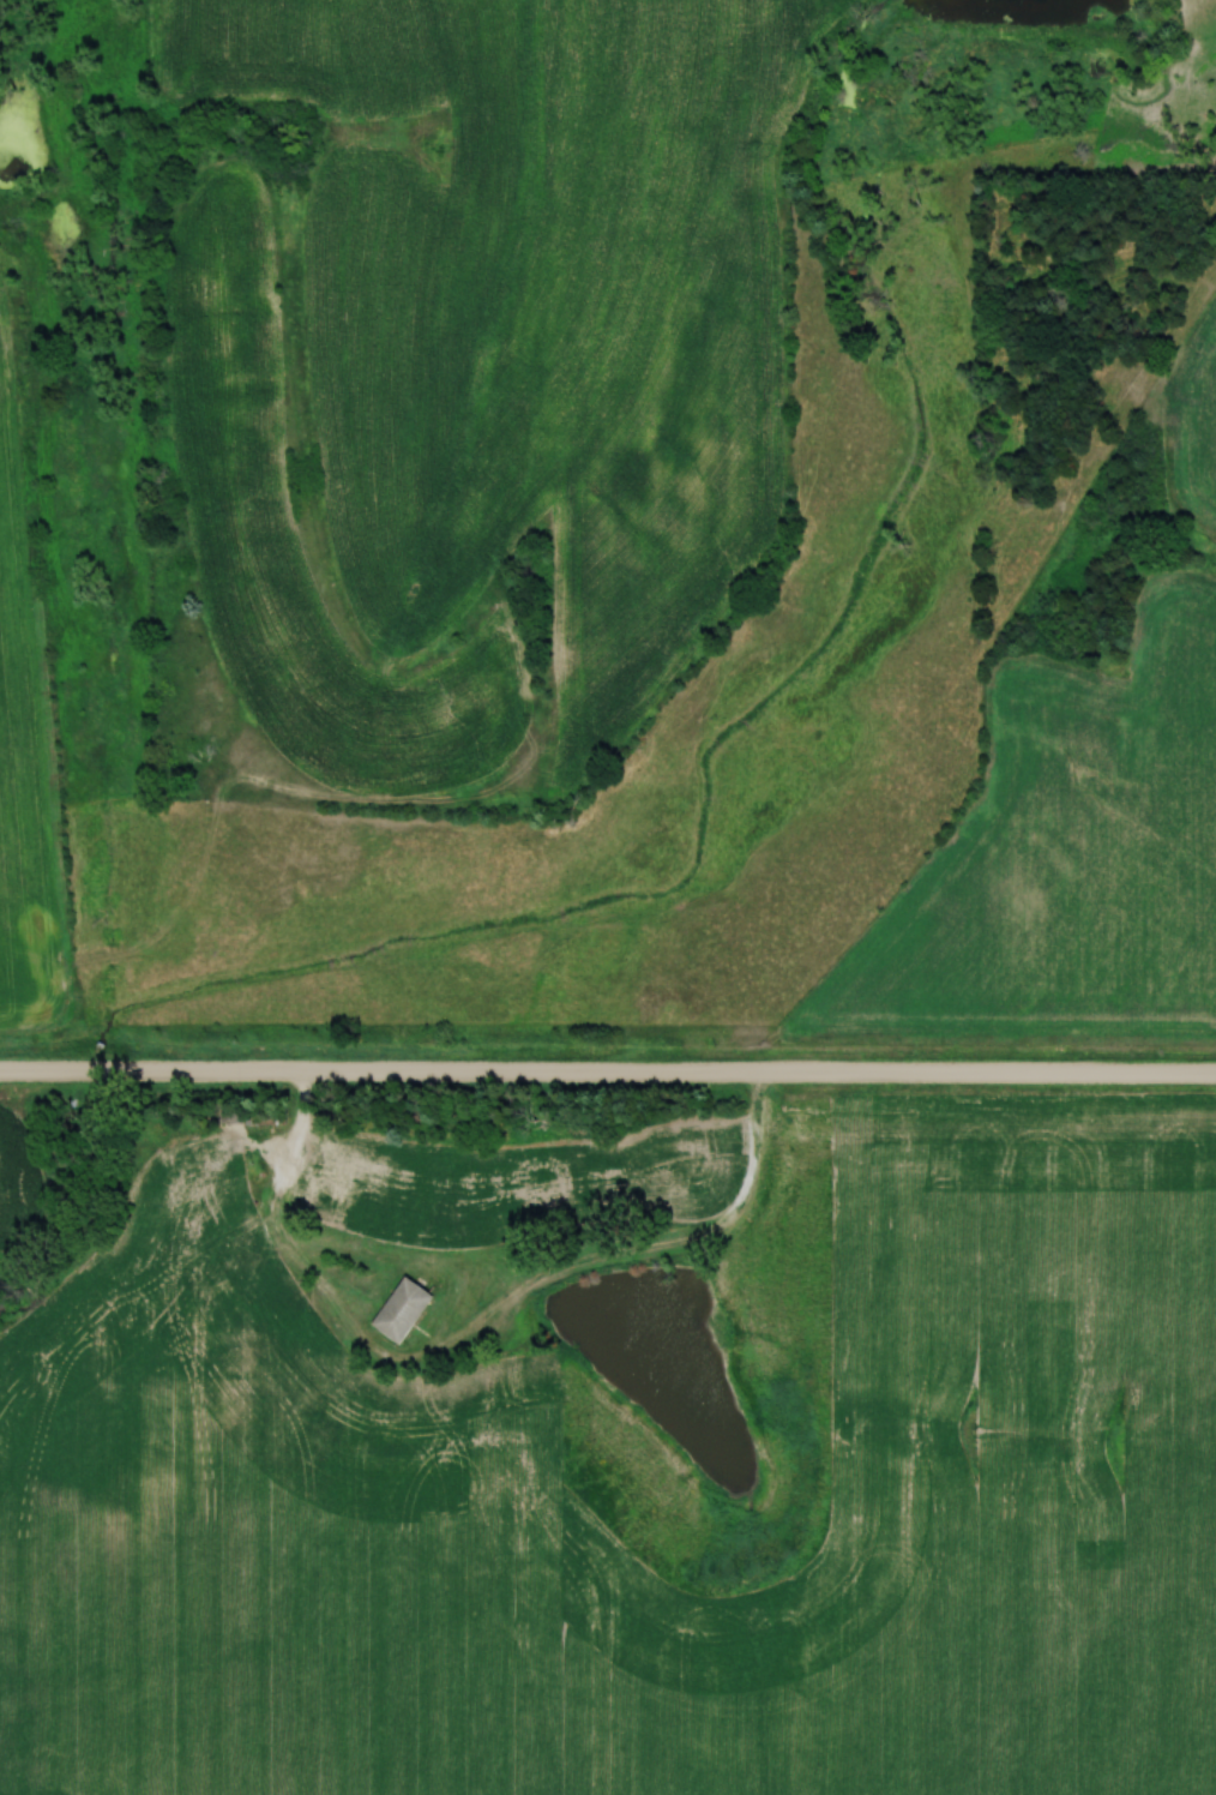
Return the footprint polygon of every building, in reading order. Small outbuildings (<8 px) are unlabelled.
[(374,1321),(409,1279),(437,1302),(402,1344),(374,1321)]
